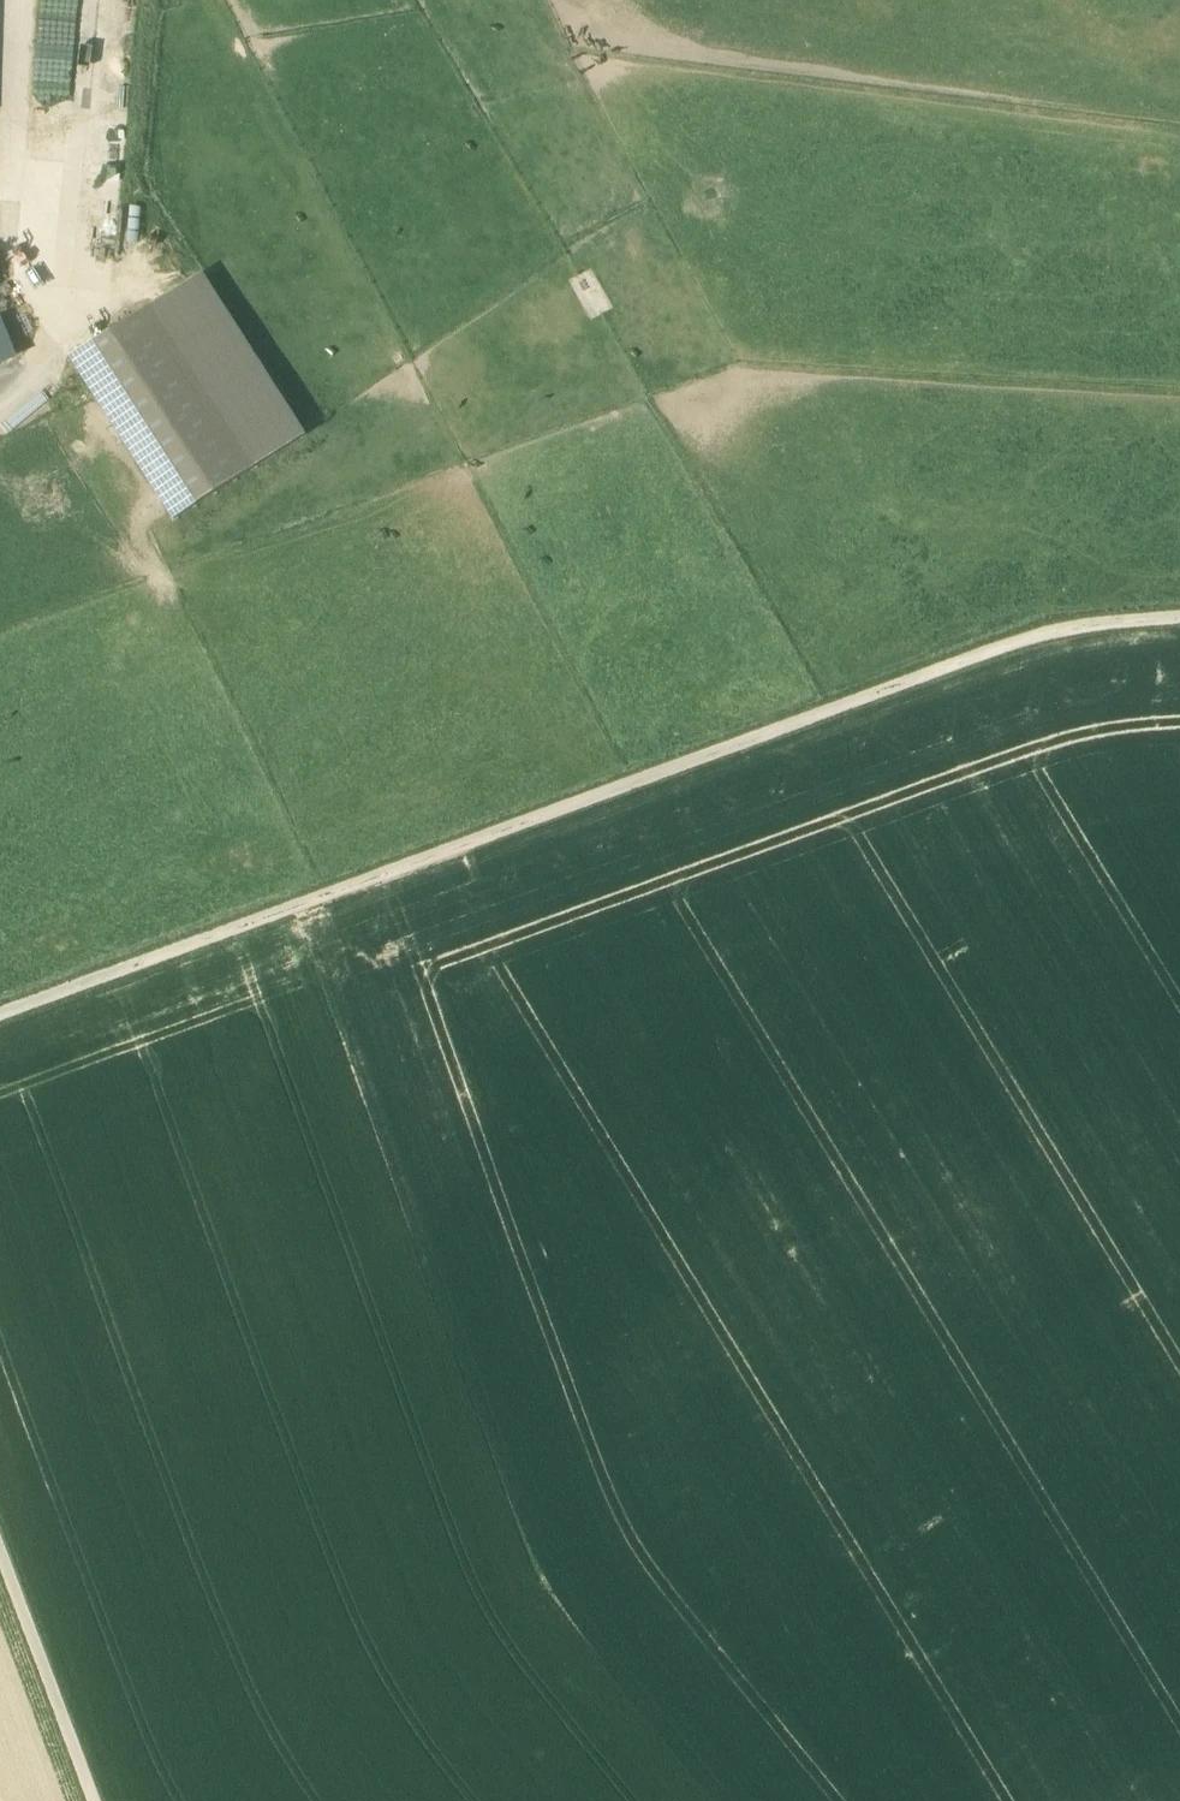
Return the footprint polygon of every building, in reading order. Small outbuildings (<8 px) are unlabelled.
[(307,437),(203,275),(152,308),(256,470),(307,437)] [(71,360),(175,521),(256,470),(152,308),(71,360)] [(19,358),(2,320),(0,320),(0,366),(19,358)]
